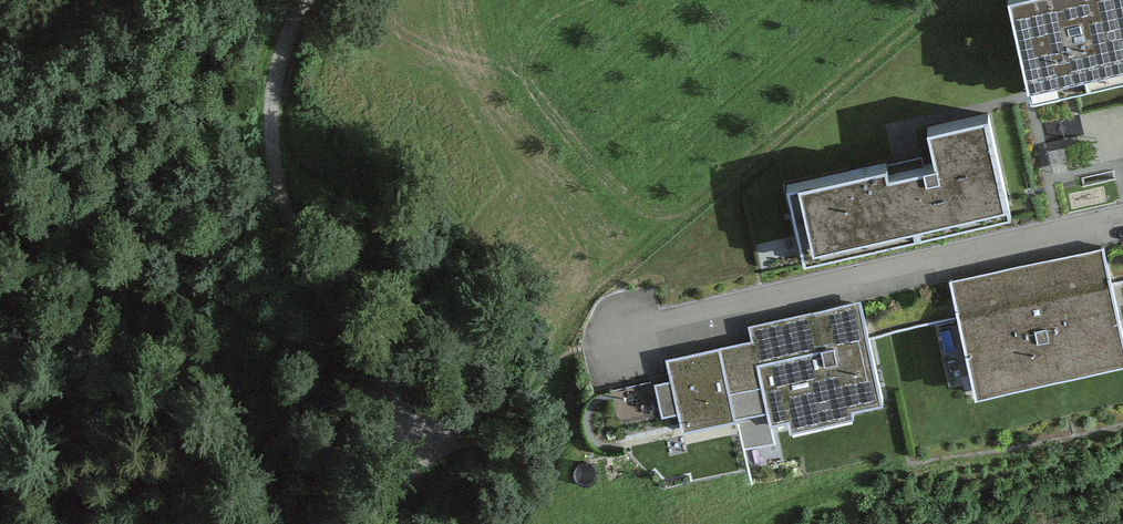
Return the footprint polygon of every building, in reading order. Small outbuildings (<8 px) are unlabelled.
[(1030,93),(1122,73),(1122,0),(1010,0),(1030,93)] [(925,154),(783,186),(800,264),(1007,218),(983,111),(919,126),(925,154)] [(950,284),(975,394),(1122,362),(1122,338),(1103,250),(950,284)] [(755,339),(769,404),(772,418),(790,414),(792,422),(853,409),(852,403),(880,397),(859,303),(752,327),(755,339)] [(733,412),(769,404),(755,339),(669,358),(684,423),(733,412)]
